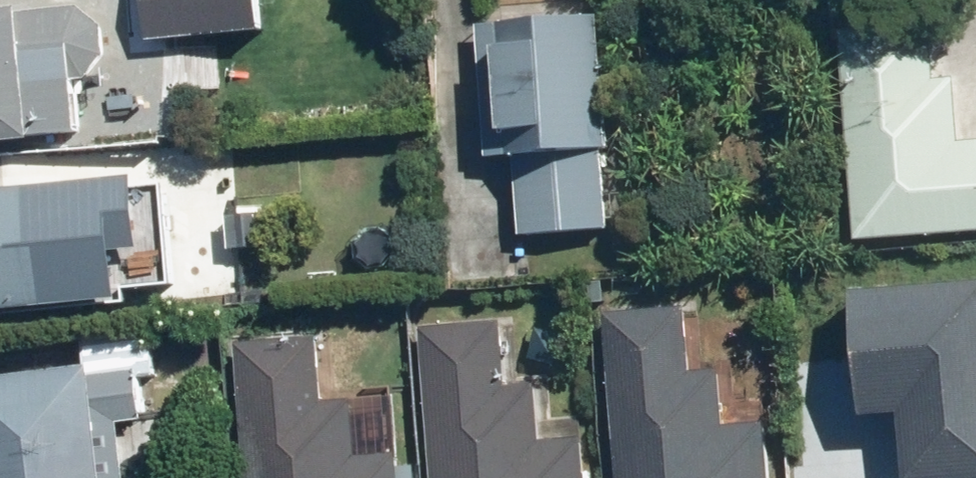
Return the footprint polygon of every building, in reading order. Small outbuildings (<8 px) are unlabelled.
[(199,0),(98,0),(99,8),(167,3),(168,19),(200,17),(199,0)] [(24,6),(0,9),(0,142),(82,133),(76,79),(88,78),(106,55),(103,27),(79,6),(25,12),(24,6)] [(606,149),(595,14),(472,24),(483,159),(510,157),(516,234),(605,227),(599,150),(606,149)] [(922,20),(831,28),(849,240),(975,230),(975,140),(953,142),(947,78),(927,80),(922,20)] [(101,295),(98,247),(126,245),(121,176),(0,185),(0,302),(101,295)] [(869,407),(905,404),(911,477),(975,471),(975,278),(858,288),(869,407)] [(628,477),(782,477),(776,407),(728,411),(725,366),(696,368),(692,306),(615,312),(628,477)] [(437,477),(591,477),(587,422),(539,426),(535,381),(507,384),(502,322),(426,327),(437,477)] [(147,419),(141,366),(150,365),(146,328),(89,334),(93,366),(0,376),(0,477),(129,477),(123,422),(147,419)] [(255,477),(408,477),(405,439),(357,443),(354,398),(325,400),(321,338),(244,344),(255,477)]
